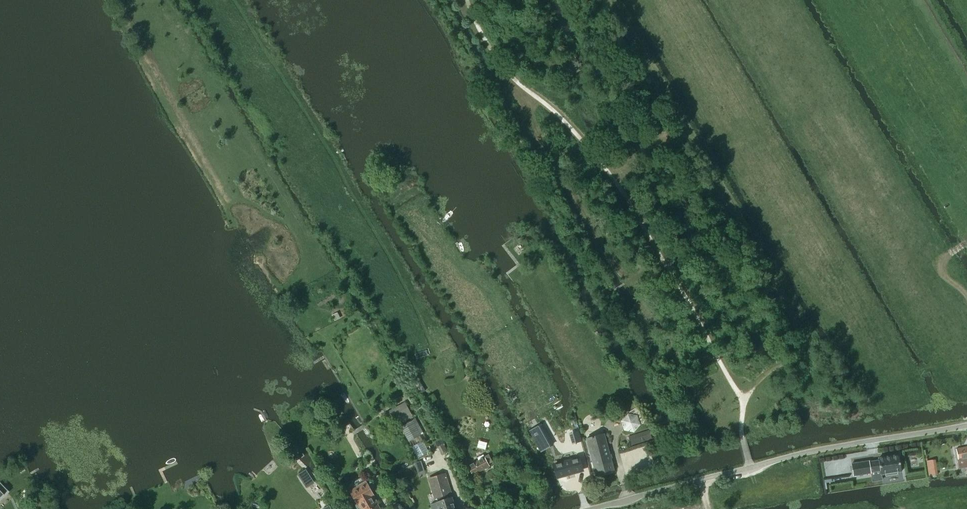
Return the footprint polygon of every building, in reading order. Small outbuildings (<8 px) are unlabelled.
[(418,380),(412,383),(420,395),(425,392),(418,380)] [(391,428),(412,416),(405,402),(383,413),(391,428)] [(634,431),(640,424),(637,415),(628,414),(621,421),(625,430),(634,431)] [(409,441),(421,434),(412,419),(400,426),(409,441)] [(529,428),(543,450),(552,444),(539,422),(529,428)] [(572,432),(575,442),(580,441),(577,430),(572,432)] [(597,475),(614,470),(604,434),(587,438),(597,475)] [(956,449),(959,466),(966,465),(966,447),(956,449)] [(869,461),(851,464),(853,476),(871,473),(871,472),(880,470),(881,474),(885,474),(885,476),(898,474),(898,472),(902,471),(899,455),(878,458),(879,462),(870,464),(869,461)] [(466,470),(470,477),(489,466),(484,457),(468,466),(469,468),(466,470)] [(558,477),(582,470),(579,458),(554,464),(558,477)] [(938,475),(937,466),(928,467),(929,476),(938,475)] [(306,487),(314,482),(305,469),(304,469),(297,474),(306,487)] [(448,494),(451,493),(445,474),(429,479),(435,499),(439,497),(440,501),(430,504),(432,508),(456,508),(452,497),(449,498),(448,494)] [(371,496),(373,494),(370,489),(375,486),(372,480),(367,483),(363,476),(354,481),(358,488),(351,492),(357,504),(359,502),(362,508),(380,508),(375,500),(374,501),(371,496)] [(0,483),(0,498),(8,490),(1,482),(0,483)] [(391,507),(397,503),(389,488),(382,492),(391,507)] [(19,496),(25,502),(32,496),(26,489),(19,496)]
